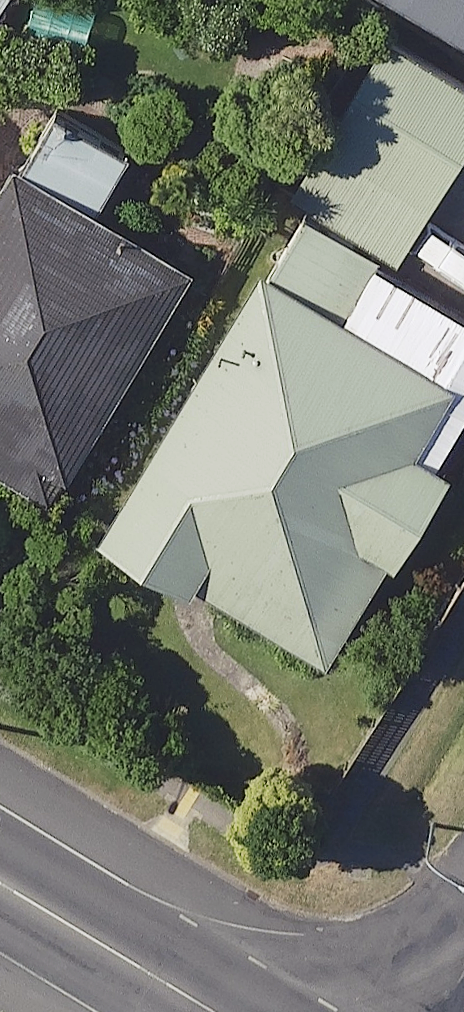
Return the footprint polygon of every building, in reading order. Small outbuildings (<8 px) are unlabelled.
[(22,0),(0,0),(0,39),(22,0)] [(463,26),(463,0),(423,0),(463,26)] [(384,30),(297,187),(463,281),(463,75),(384,30)] [(63,109),(0,216),(0,461),(63,498),(198,268),(113,218),(148,159),(63,109)] [(300,214),(120,534),(345,661),(406,552),(423,561),(463,488),(463,472),(435,456),(463,404),(463,381),(353,319),(385,262),(300,214)]
